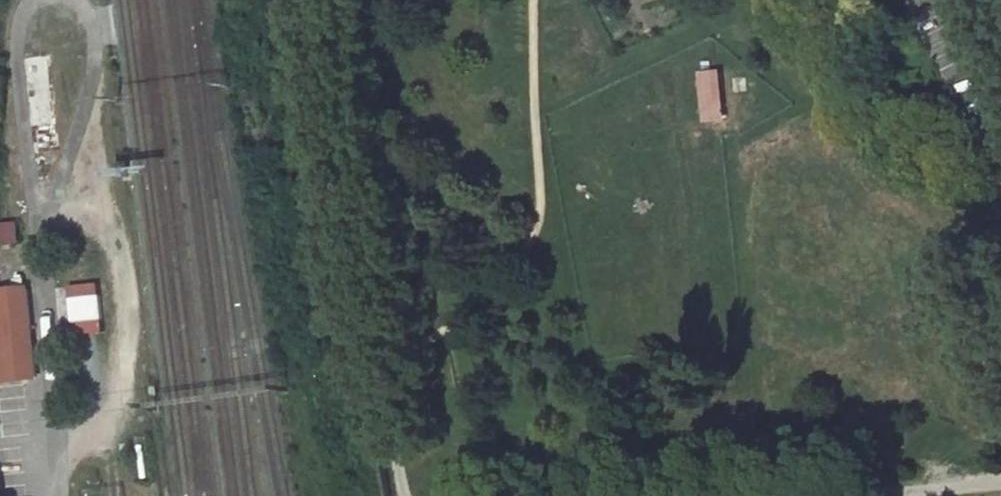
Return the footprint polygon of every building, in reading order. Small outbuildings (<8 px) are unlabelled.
[(719,74),(702,76),(706,122),(723,120),(719,74)] [(0,226),(0,243),(17,242),(16,225),(0,226)] [(97,286),(72,289),(76,333),(102,331),(97,286)] [(0,291),(0,381),(36,377),(27,288),(0,291)]
